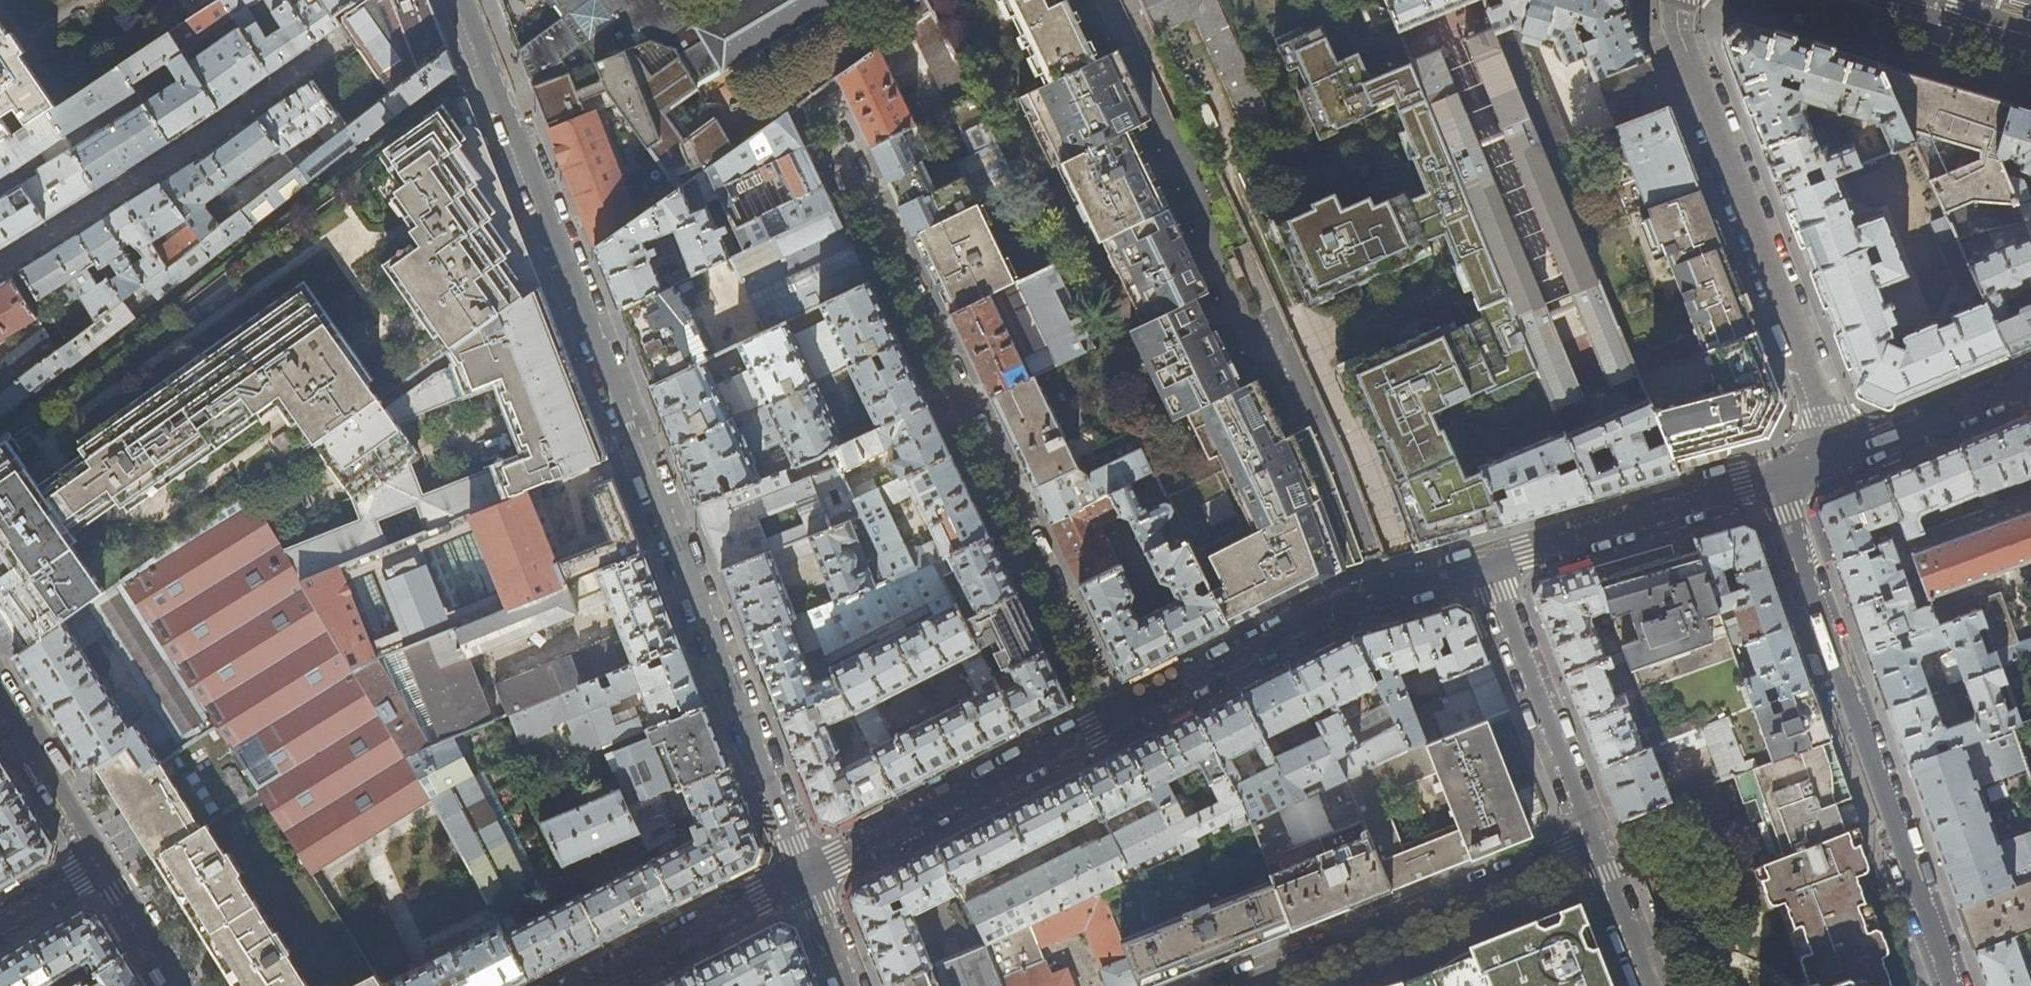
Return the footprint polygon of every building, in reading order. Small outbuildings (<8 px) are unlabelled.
[(223,0),(220,0),(202,12),(171,32),(183,51),(233,17),(223,0)] [(202,12),(220,0),(194,0),(202,12)] [(316,43),(287,0),(266,0),(283,28),(266,38),(248,7),(259,0),(223,0),(233,17),(240,28),(270,76),(294,59),(316,43)] [(316,43),(321,39),(336,28),(341,24),(334,15),(323,0),(318,0),(307,7),(302,0),(287,0),(316,43)] [(334,15),(355,0),(323,0),(334,15)] [(429,0),(355,0),(334,15),(341,24),(349,36),(358,49),(389,92),(448,49),(436,18),(429,0)] [(696,27),(695,27),(674,0),(547,0),(553,9),(555,7),(563,18),(519,51),(521,57),(533,87),(570,73),(596,63),(652,41),(676,49),(699,88),(847,0),(741,0),(696,27)] [(911,25),(931,11),(925,0),(896,0),(911,25)] [(1283,437),(1263,396),(1256,398),(1249,383),(1238,388),(1195,298),(1207,292),(1167,208),(1164,210),(1126,131),(1142,123),(1138,115),(1146,111),(1123,65),(1118,68),(1110,53),(1094,61),(1065,0),(1064,0),(1047,7),(1044,0),(1005,0),(1043,85),(1017,97),(1026,115),(1031,112),(1049,149),(1043,151),(1050,166),(1060,162),(1099,241),(1101,240),(1142,324),(1129,331),(1173,420),(1186,414),(1192,411),(1215,455),(1223,469),(1166,497),(1170,505),(1185,535),(1196,558),(1229,626),(1283,599),(1306,588),(1346,567),(1316,488),(1294,433),(1283,437)] [(1156,35),(1194,19),(1254,153),(1281,142),(1217,0),(1141,0),(1156,35)] [(1401,1),(1389,6),(1398,27),(1400,32),(1474,0),(1401,0),(1401,1)] [(1484,1),(1483,2),(1494,28),(1546,155),(1572,145),(1529,42),(1558,50),(1564,64),(1584,58),(1594,81),(1596,81),(1615,128),(1669,107),(1636,23),(1627,0),(1483,0),(1484,1)] [(974,99),(931,11),(911,25),(909,26),(950,110),(955,108),(974,99)] [(1891,153),(1914,145),(1878,65),(1815,46),(1740,24),(1724,42),(1774,171),(1783,195),(1809,185),(1805,173),(1806,171),(1819,167),(1824,179),(1835,175),(1860,165),(1852,145),(1829,153),(1826,145),(1818,147),(1804,112),(1807,104),(1879,126),(1891,153)] [(1564,433),(1555,410),(1412,62),(1369,81),(1356,54),(1335,63),(1319,27),(1276,47),(1316,133),(1333,125),(1336,130),(1375,112),(1373,106),(1378,103),(1391,97),(1414,155),(1410,157),(1426,193),(1420,196),(1437,236),(1443,234),(1456,265),(1460,263),(1482,316),(1473,320),(1436,337),(1433,329),(1344,368),(1394,483),(1389,485),(1415,551),(1502,525),(1479,466),(1483,465),(1564,433)] [(219,42),(189,61),(221,111),(232,104),(245,94),(270,76),(240,28),(232,33),(230,29),(217,38),(219,42)] [(1546,155),(1494,28),(1465,40),(1609,388),(1639,376),(1568,206),(1564,197),(1546,155)] [(189,61),(183,51),(171,32),(120,65),(136,90),(144,103),(170,143),(201,123),(221,111),(189,61)] [(48,113),(51,111),(0,38),(0,144),(48,113)] [(570,73),(533,87),(538,99),(546,121),(550,131),(594,114),(615,104),(655,163),(629,181),(635,196),(628,199),(636,219),(697,176),(736,149),(720,123),(695,141),(673,109),(700,89),(699,88),(676,49),(652,41),(596,63),(603,80),(576,90),(570,73)] [(916,125),(879,48),(837,77),(846,96),(871,146),(916,125)] [(453,61),(448,49),(389,92),(380,99),(381,100),(392,117),(455,69),(456,68),(453,61)] [(1123,65),(1116,50),(1110,53),(1118,68),(1123,65)] [(1584,398),(1439,50),(1412,61),(1412,62),(1555,410),(1584,398)] [(63,136),(136,90),(120,65),(89,86),(92,90),(83,95),(81,91),(51,111),(48,113),(63,136)] [(1955,88),(1878,65),(1914,145),(1946,216),(1957,241),(1974,234),(1987,231),(2024,224),(2004,174),(1998,160),(1995,153),(2010,104),(1955,88)] [(270,111),(259,119),(294,165),(296,164),(305,157),(297,145),(312,135),(320,146),(347,125),(337,111),(335,112),(312,81),(285,100),(270,111)] [(788,112),(814,93),(809,86),(781,106),(786,113),(788,112)] [(469,103),(466,94),(463,91),(461,90),(459,88),(455,87),(450,87),(433,101),(442,114),(387,151),(408,186),(397,194),(430,242),(393,267),(451,350),(541,286),(535,270),(523,240),(518,227),(469,103)] [(911,166),(931,156),(916,125),(871,146),(888,183),(906,222),(912,235),(1015,186),(974,99),(955,108),(976,154),(913,181),(910,174),(914,172),(911,166)] [(377,129),(392,117),(381,100),(347,125),(320,146),(315,149),(310,154),(305,157),(296,164),(309,181),(338,159),(350,149),(377,129)] [(131,167),(170,143),(144,103),(71,148),(96,189),(131,167)] [(2010,104),(1995,153),(1998,160),(2009,156),(2013,157),(2012,160),(2020,163),(2019,170),(2030,174),(2030,110),(2023,108),(2010,104)] [(1686,152),(1669,107),(1615,128),(1621,142),(1619,145),(1617,148),(1617,152),(1618,155),(1620,158),(1622,160),(1627,162),(1645,207),(1700,188),(1686,152)] [(830,201),(788,112),(786,113),(736,149),(697,176),(703,190),(716,185),(746,251),(834,209),(830,201)] [(1049,149),(1031,112),(1026,115),(1043,151),(1049,149)] [(63,136),(48,113),(0,144),(0,150),(12,169),(57,141),(62,149),(34,166),(38,174),(22,184),(45,221),(48,219),(72,204),(81,199),(96,189),(71,148),(63,136)] [(594,114),(550,131),(596,247),(636,219),(628,199),(594,114)] [(259,119),(234,137),(209,154),(189,166),(164,182),(160,184),(202,238),(219,225),(207,208),(205,202),(218,192),(234,213),(241,208),(294,166),(294,165),(259,119)] [(0,150),(0,249),(34,228),(45,221),(22,184),(12,169),(0,150)] [(1363,152),(1348,158),(1353,169),(1367,163),(1363,152)] [(296,164),(294,165),(294,166),(241,208),(253,225),(276,207),(309,181),(296,164)] [(2004,174),(2024,224),(2030,221),(2030,210),(2030,209),(2029,210),(2025,201),(2030,199),(2030,195),(2025,179),(2012,176),(2010,171),(2004,174)] [(1824,179),(1809,185),(1783,195),(1805,253),(1829,314),(1861,397),(1884,406),(1933,386),(2007,355),(1983,300),(1948,315),(1951,323),(1942,326),(1939,319),(1903,336),(1901,335),(1900,339),(1904,349),(1902,350),(1890,345),(1888,340),(1893,337),(1889,328),(1896,324),(1888,303),(1884,304),(1879,290),(1908,278),(1883,215),(1854,226),(1835,175),(1824,179)] [(660,276),(646,241),(676,230),(694,275),(733,257),(719,225),(717,225),(703,190),(697,176),(636,219),(596,247),(609,282),(620,310),(674,284),(677,283),(675,276),(670,277),(668,273),(660,276)] [(129,204),(127,205),(150,241),(177,223),(183,228),(155,250),(166,267),(202,239),(202,238),(160,184),(156,187),(129,204)] [(1054,265),(1024,204),(1015,186),(912,235),(934,281),(950,315),(1054,265)] [(1709,211),(1700,188),(1645,207),(1649,216),(1643,218),(1659,258),(1665,255),(1703,351),(1755,332),(1744,304),(1727,260),(1709,211)] [(1582,200),(1578,192),(1564,197),(1568,206),(1582,200)] [(1313,210),(1276,227),(1304,289),(1306,288),(1311,298),(1362,276),(1428,246),(1425,241),(1426,241),(1408,201),(1407,201),(1403,193),(1373,207),(1369,198),(1341,211),(1334,194),(1311,205),(1313,210)] [(1437,236),(1420,196),(1408,201),(1426,241),(1437,236)] [(106,218),(103,220),(120,247),(131,241),(140,249),(144,256),(132,264),(144,283),(145,282),(166,267),(155,250),(150,241),(127,205),(106,218)] [(253,225),(241,208),(234,213),(219,225),(202,238),(202,239),(213,255),(245,230),(253,225)] [(867,278),(834,209),(746,251),(733,257),(766,331),(787,321),(821,305),(869,282),(867,278)] [(1967,264),(1957,241),(1946,216),(1931,223),(1956,280),(1971,273),(1967,264)] [(132,264),(120,247),(103,220),(83,232),(80,234),(122,299),(122,300),(133,317),(152,302),(157,299),(145,282),(144,283),(132,264)] [(1983,255),(1983,257),(1967,264),(1971,273),(1983,300),(2007,355),(2029,346),(2030,345),(2030,304),(2030,305),(2029,303),(2027,303),(2019,306),(2017,308),(2017,310),(2010,313),(2000,289),(2007,286),(2009,287),(2011,287),(2019,283),(2020,282),(2020,280),(2027,277),(2030,286),(2030,239),(2030,237),(2024,224),(1987,231),(1995,249),(1985,253),(1983,255)] [(61,245),(21,270),(39,298),(77,274),(86,290),(80,293),(97,319),(122,300),(122,299),(80,234),(61,245)] [(204,262),(213,255),(202,239),(166,267),(145,282),(157,299),(204,262)] [(986,390),(989,398),(1035,376),(1094,348),(1054,265),(950,315),(953,322),(986,390)] [(37,317),(11,276),(0,283),(0,340),(37,317)] [(874,293),(869,282),(821,305),(828,319),(793,335),(787,321),(766,331),(739,343),(750,369),(736,376),(735,372),(728,375),(730,379),(716,385),(705,360),(650,386),(654,396),(673,446),(733,418),(768,406),(898,343),(895,338),(874,293)] [(690,318),(674,284),(620,310),(624,320),(631,337),(650,386),(705,360),(708,358),(702,345),(711,341),(706,329),(697,333),(692,322),(695,321),(693,317),(690,318)] [(602,461),(609,459),(583,392),(557,326),(541,286),(451,350),(381,399),(317,444),(305,454),(342,505),(349,501),(353,509),(359,519),(362,524),(331,537),(319,541),(303,547),(292,552),(286,554),(302,582),(526,492),(602,461)] [(66,532),(117,496),(124,507),(283,396),(317,444),(381,399),(305,290),(83,446),(91,458),(40,493),(8,446),(0,451),(0,604),(4,610),(17,632),(27,648),(107,592),(66,532)] [(91,349),(133,317),(122,300),(97,319),(70,341),(82,356),(91,349)] [(15,382),(14,382),(57,349),(44,329),(0,363),(0,394),(15,382)] [(1720,393),(1653,410),(1674,461),(1731,446),(1764,437),(1782,402),(1777,388),(1766,360),(1755,332),(1703,351),(1720,393)] [(70,341),(67,342),(57,349),(14,382),(15,382),(28,398),(38,390),(75,362),(82,356),(70,341)] [(923,397),(898,343),(768,406),(733,418),(673,446),(693,495),(697,505),(761,480),(754,465),(755,464),(757,459),(754,453),(780,443),(783,449),(787,450),(788,450),(796,466),(819,457),(831,451),(844,445),(837,428),(872,412),(880,428),(927,405),(923,397)] [(1035,376),(989,398),(1021,465),(1028,479),(1032,488),(1079,466),(1035,376)] [(1263,396),(1255,380),(1249,383),(1256,398),(1263,396)] [(6,415),(28,398),(15,382),(0,394),(0,420),(6,415)] [(1565,435),(1592,499),(1633,487),(1679,474),(1674,461),(1653,410),(1649,401),(1565,435)] [(936,423),(927,405),(880,428),(844,445),(831,451),(841,471),(888,450),(901,478),(951,454),(936,423)] [(1215,455),(1192,411),(1186,414),(1209,458),(1215,455)] [(1958,445),(1978,492),(1981,500),(1985,509),(1999,503),(1993,489),(2028,476),(2030,486),(2030,420),(2026,418),(1993,431),(1958,445)] [(1361,559),(1333,483),(1309,427),(1294,433),(1316,488),(1346,567),(1359,564),(1363,562),(1361,559)] [(1565,435),(1564,433),(1483,465),(1479,466),(1502,525),(1541,514),(1584,502),(1592,499),(1565,435)] [(1049,523),(1131,485),(1155,473),(1138,438),(1079,466),(1032,488),(1035,494),(1049,523)] [(1923,460),(1884,476),(1905,534),(1906,537),(1922,531),(1918,518),(1920,512),(1938,504),(1939,508),(1955,502),(1957,508),(1962,506),(1959,500),(1978,492),(1958,445),(1923,460)] [(841,471),(831,451),(819,457),(796,466),(761,480),(697,505),(701,516),(713,547),(722,570),(784,545),(789,544),(862,515),(855,500),(850,491),(841,471)] [(970,495),(951,454),(901,478),(878,489),(855,500),(862,515),(892,579),(935,562),(990,536),(970,495)] [(608,540),(555,561),(564,584),(597,571),(645,552),(615,476),(609,478),(587,487),(608,540)] [(1890,540),(1905,534),(1884,476),(1854,489),(1823,502),(1818,514),(1824,531),(1835,561),(1877,545),(1873,533),(1869,531),(1867,532),(1865,529),(1887,521),(1891,532),(1888,534),(1890,540)] [(874,480),(850,491),(855,500),(878,489),(874,480)] [(1142,507),(1131,485),(1049,523),(1065,556),(1079,586),(1121,566),(1101,525),(1120,516),(1129,520),(1146,554),(1185,535),(1170,505),(1168,504),(1163,504),(1148,510),(1147,508),(1146,507),(1143,506),(1142,507)] [(555,561),(526,492),(302,582),(354,668),(564,584),(555,561)] [(1999,503),(1985,509),(1972,513),(1932,527),(1926,530),(1922,531),(1906,537),(1921,579),(1929,603),(1933,615),(1943,610),(1939,598),(1933,595),(2030,560),(2030,492),(1999,503)] [(313,875),(430,801),(406,756),(354,668),(302,582),(286,554),(249,493),(124,580),(217,725),(260,793),(313,875)] [(1972,513),(1985,509),(1981,500),(1969,504),(1972,513)] [(359,519),(353,509),(348,511),(354,521),(359,519)] [(892,579),(862,515),(789,544),(799,567),(818,560),(834,601),(892,579)] [(1924,524),(1926,530),(1932,527),(1930,521),(1924,524)] [(1694,538),(1698,551),(1710,583),(1725,578),(1722,569),(1736,565),(1738,573),(1767,563),(1760,545),(1754,529),(1743,523),(1712,532),(1694,538)] [(319,541),(331,537),(330,533),(318,537),(319,541)] [(1185,535),(1146,554),(1161,583),(1170,586),(1177,600),(1138,620),(1131,605),(1135,596),(1121,566),(1079,586),(1098,625),(1123,679),(1135,674),(1184,649),(1229,626),(1196,558),(1185,535)] [(990,536),(935,562),(943,577),(956,571),(969,597),(956,604),(964,619),(1016,592),(1007,572),(990,536)] [(1890,540),(1877,545),(1835,561),(1843,583),(1851,606),(1906,585),(1901,568),(1894,571),(1891,561),(1896,559),(1890,540)] [(292,552),(303,547),(302,543),(290,548),(292,552)] [(790,559),(784,545),(722,570),(736,605),(748,636),(802,614),(800,609),(794,611),(776,565),(790,559)] [(1598,579),(1597,579),(1611,619),(1616,632),(1622,650),(1626,660),(1652,725),(1659,742),(1696,728),(1701,726),(1726,716),(1745,770),(1801,750),(1830,740),(1820,712),(1811,686),(1754,706),(1744,677),(1727,629),(1710,583),(1698,551),(1647,565),(1598,579)] [(579,687),(682,645),(663,598),(645,552),(597,571),(623,637),(611,643),(610,640),(494,686),(507,716),(579,687)] [(954,599),(943,577),(935,562),(892,579),(834,601),(809,612),(823,645),(830,662),(896,629),(892,621),(906,614),(910,621),(954,599)] [(1777,593),(1767,563),(1738,573),(1736,574),(1740,587),(1730,591),(1725,578),(1710,583),(1727,629),(1740,625),(1745,639),(1789,625),(1777,593)] [(1604,622),(1611,619),(1597,579),(1593,567),(1561,576),(1539,582),(1533,596),(1558,661),(1563,673),(1622,650),(1616,632),(1597,638),(1589,616),(1600,612),(1604,622)] [(55,721),(80,761),(85,768),(99,759),(102,764),(130,746),(148,769),(162,759),(217,725),(124,580),(107,592),(27,648),(15,656),(34,688),(55,721)] [(491,722),(465,658),(575,613),(564,584),(354,668),(406,756),(484,725),(491,722)] [(1915,609),(1906,585),(1851,606),(1854,616),(1867,650),(1897,639),(1895,632),(1906,628),(1909,635),(1937,625),(1935,618),(1933,615),(1929,603),(1915,609)] [(1027,615),(1016,592),(964,619),(992,675),(1044,650),(1027,615)] [(2017,642),(2000,592),(1977,600),(1976,598),(1968,602),(1969,605),(1935,618),(1937,625),(1979,610),(1985,626),(1988,635),(2000,667),(2030,656),(2030,637),(2017,642)] [(956,604),(832,667),(835,674),(844,691),(854,712),(873,748),(896,794),(950,767),(1021,731),(999,689),(996,681),(992,675),(964,619),(956,604)] [(1456,606),(1439,611),(1380,628),(1353,636),(1377,685),(1386,703),(1409,747),(1479,720),(1507,709),(1499,688),(1479,637),(1470,613),(1456,606)] [(1980,638),(1977,629),(1985,626),(1979,610),(1937,625),(1909,635),(1911,644),(1900,648),(1897,639),(1867,650),(1877,680),(1887,707),(1929,692),(1918,661),(1920,659),(1920,655),(1919,654),(1946,645),(1951,648),(1963,680),(2000,667),(1988,635),(1980,638)] [(809,612),(802,614),(748,636),(764,677),(779,716),(844,691),(835,674),(814,681),(803,652),(823,645),(809,612)] [(1799,654),(1789,625),(1745,639),(1757,672),(1744,677),(1754,706),(1811,686),(1799,654)] [(1324,651),(1291,667),(1313,712),(1324,734),(1345,777),(1409,747),(1386,703),(1367,712),(1369,705),(1363,693),(1377,685),(1353,636),(1324,651)] [(693,674),(682,645),(579,687),(603,746),(644,730),(639,716),(616,726),(607,706),(620,700),(620,698),(642,690),(656,725),(706,706),(693,674)] [(1070,706),(1044,650),(992,675),(996,681),(1012,673),(1018,684),(1005,690),(1003,689),(1001,689),(999,689),(1021,731),(1043,720),(1070,706)] [(1602,669),(1626,660),(1622,650),(1563,673),(1572,697),(1591,744),(1617,812),(1620,820),(1671,799),(1653,754),(1658,751),(1663,754),(1693,743),(1694,747),(1702,744),(1696,728),(1659,742),(1652,725),(1636,731),(1625,703),(1628,702),(1628,699),(1626,700),(1623,692),(1612,696),(1610,690),(1611,688),(1606,675),(1604,675),(1602,669)] [(1267,679),(1241,692),(1271,752),(1278,748),(1271,732),(1313,712),(1291,667),(1267,679)] [(2000,667),(1963,680),(1974,710),(1972,717),(1946,726),(1943,724),(1940,724),(1929,692),(1887,707),(1897,735),(1907,764),(1938,753),(1934,743),(1945,740),(1948,749),(1964,743),(2012,726),(2020,723),(2014,707),(2006,710),(1997,685),(2005,682),(2000,667)] [(603,746),(579,687),(507,716),(518,743),(551,730),(550,726),(563,721),(569,736),(566,737),(575,758),(603,748),(603,746)] [(835,720),(854,712),(844,691),(779,716),(799,767),(820,820),(834,825),(886,799),(896,794),(873,748),(844,762),(839,752),(854,744),(845,726),(835,720)] [(1295,800),(1274,757),(1271,752),(1241,692),(1219,703),(1197,714),(1250,821),(1278,808),(1295,800)] [(709,715),(706,706),(656,725),(647,729),(648,733),(650,737),(663,769),(665,776),(676,772),(682,786),(683,785),(729,767),(717,736),(709,715)] [(1182,853),(1250,821),(1197,714),(1162,732),(1129,748),(1182,853)] [(1732,775),(1745,770),(1726,716),(1701,726),(1720,779),(1732,775)] [(1500,770),(1486,737),(1479,720),(1409,747),(1345,777),(1392,890),(1481,855),(1527,837),(1519,817),(1500,770)] [(376,974),(313,875),(260,793),(217,725),(162,759),(207,828),(309,985),(354,985),(376,974)] [(472,775),(463,758),(493,744),(484,725),(406,756),(430,801),(489,906),(528,886),(506,841),(495,820),(472,775)] [(1977,781),(1983,779),(1984,784),(2003,777),(2001,772),(2007,770),(2008,775),(2027,769),(2012,726),(1964,743),(1948,749),(1938,753),(1907,764),(1932,834),(1958,906),(2014,885),(2030,879),(2030,824),(2027,825),(2029,830),(2023,832),(2022,828),(2003,834),(2004,839),(1998,841),(1977,781)] [(605,754),(650,737),(648,733),(647,729),(644,730),(603,746),(603,748),(605,754)] [(1324,734),(1274,757),(1295,800),(1304,796),(1300,787),(1321,777),(1325,786),(1345,777),(1324,734)] [(665,776),(663,769),(650,737),(605,754),(614,772),(617,771),(619,776),(616,777),(621,789),(628,807),(671,790),(665,776)] [(162,759),(148,769),(130,746),(102,764),(103,764),(99,766),(110,784),(115,791),(139,830),(157,859),(182,900),(228,972),(236,985),(309,985),(207,828),(162,759)] [(1107,760),(1080,773),(1132,876),(1182,853),(1129,748),(1107,760)] [(1881,930),(1876,928),(1868,931),(1862,916),(1858,905),(1866,902),(1856,876),(1870,871),(1860,844),(1855,846),(1849,832),(1855,830),(1854,827),(1846,831),(1834,801),(1821,806),(1815,789),(1801,750),(1745,770),(1732,775),(1743,802),(1754,798),(1777,856),(1758,864),(1758,866),(1763,865),(1767,876),(1732,889),(1735,896),(1738,903),(1766,893),(1770,906),(1779,903),(1780,907),(1786,905),(1795,929),(1804,926),(1813,953),(1802,957),(1800,961),(1808,983),(1802,985),(1892,985),(1885,965),(1882,957),(1886,954),(1888,950),(1881,930)] [(24,793),(8,768),(0,755),(0,808),(24,793)] [(682,845),(653,859),(676,905),(721,882),(757,864),(762,850),(750,819),(729,767),(683,785),(693,812),(702,835),(682,845)] [(502,816),(480,771),(472,775),(495,820),(502,816)] [(1100,891),(1132,876),(1080,773),(1011,808),(937,845),(959,890),(986,944),(1100,891)] [(1345,777),(1325,786),(1317,790),(1334,831),(1294,847),(1278,808),(1250,821),(1291,929),(1337,912),(1392,890),(1345,777)] [(670,821),(693,812),(683,785),(682,786),(671,790),(628,807),(640,833),(647,847),(653,859),(682,845),(670,821)] [(647,847),(640,833),(628,807),(621,789),(542,821),(564,865),(635,835),(642,850),(647,847)] [(40,819),(24,793),(0,808),(0,843),(5,840),(8,845),(0,849),(0,889),(35,868),(52,858),(54,851),(55,844),(40,819)] [(1250,821),(1182,853),(1132,876),(1100,891),(1140,985),(1147,985),(1192,969),(1249,946),(1291,929),(1250,821)] [(537,881),(514,838),(506,841),(528,886),(537,881)] [(912,915),(959,890),(937,845),(895,866),(856,886),(851,900),(865,935),(884,985),(933,965),(912,915)] [(653,859),(580,896),(603,941),(639,923),(645,920),(676,905),(653,859)] [(2014,885),(1958,906),(1971,943),(1974,950),(2016,935),(2030,929),(2030,879),(2014,885)] [(986,944),(1002,985),(1073,985),(1068,970),(1052,975),(1040,946),(1087,928),(1109,985),(1140,985),(1100,891),(986,944)] [(603,941),(580,896),(518,925),(509,910),(496,917),(499,924),(528,979),(557,965),(565,960),(597,944),(603,941)] [(1545,985),(1615,985),(1607,967),(1581,902),(1530,922),(1470,945),(1472,950),(1458,956),(1453,960),(1440,968),(1404,982),(1402,980),(1383,985),(1380,985),(1543,985),(1545,985)] [(32,939),(59,985),(73,985),(87,977),(81,966),(89,961),(95,972),(124,954),(99,914),(98,912),(88,910),(84,909),(66,919),(32,939)] [(499,924),(383,984),(384,985),(514,985),(528,979),(499,924)] [(705,985),(816,985),(809,969),(794,930),(780,924),(737,945),(695,966),(705,985)] [(1974,950),(1986,985),(2030,985),(2030,977),(2016,935),(1974,950)] [(0,958),(0,983),(2,985),(59,985),(32,939),(3,957),(0,958)] [(934,965),(941,985),(1002,985),(986,944),(934,965)] [(95,972),(87,977),(73,985),(144,985),(135,972),(124,954),(95,972)] [(933,965),(884,985),(885,985),(941,985),(934,965),(933,965)] [(657,985),(705,985),(695,966),(659,985),(657,985)] [(383,984),(376,974),(354,985),(384,985),(383,984)]
